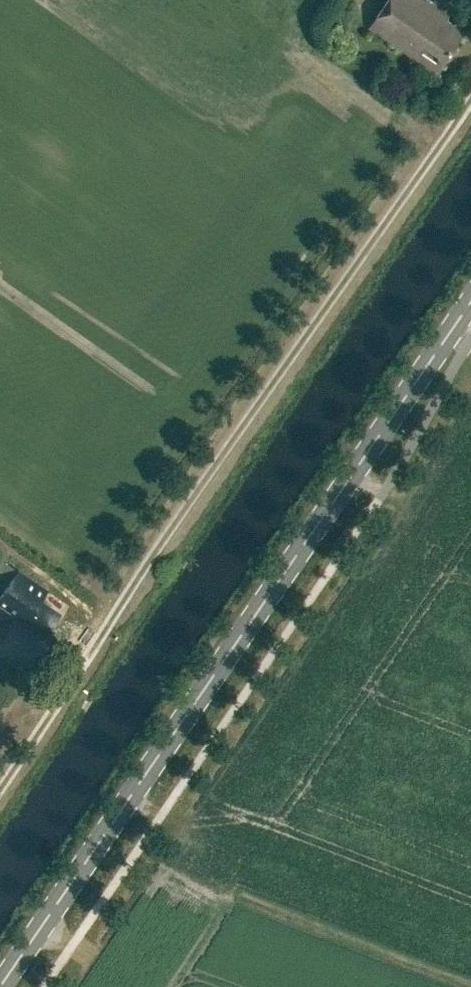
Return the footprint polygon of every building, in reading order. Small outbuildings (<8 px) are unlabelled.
[(465,31),(447,19),(449,15),(428,0),(390,0),(371,26),(424,63),(426,60),(439,68),(465,31)] [(1,592),(0,594),(0,602),(16,613),(14,616),(43,636),(60,613),(39,599),(47,589),(39,583),(18,569),(1,592)]
